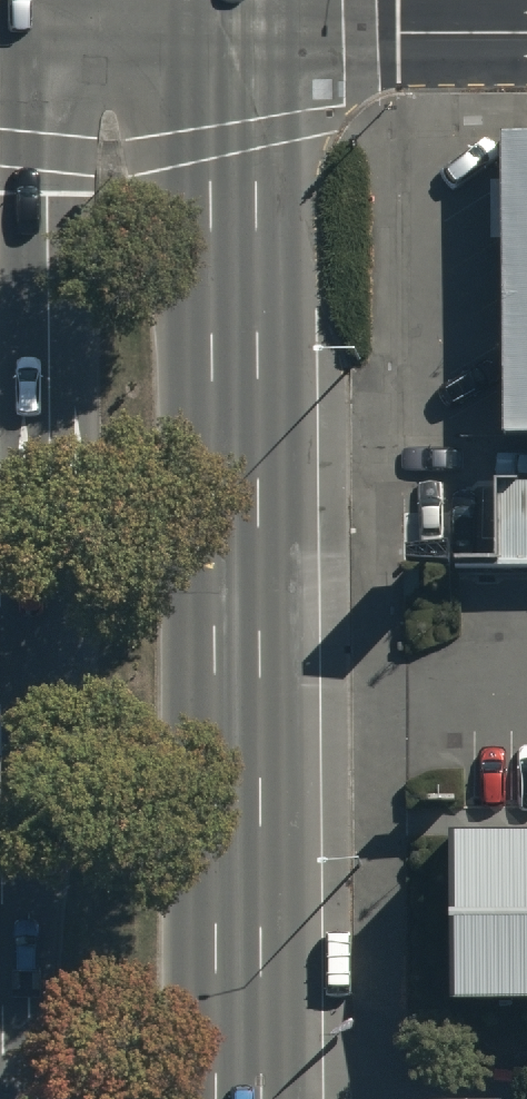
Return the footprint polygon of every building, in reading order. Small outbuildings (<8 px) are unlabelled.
[(497,107),(499,413),(526,413),(526,107),(497,107)]
